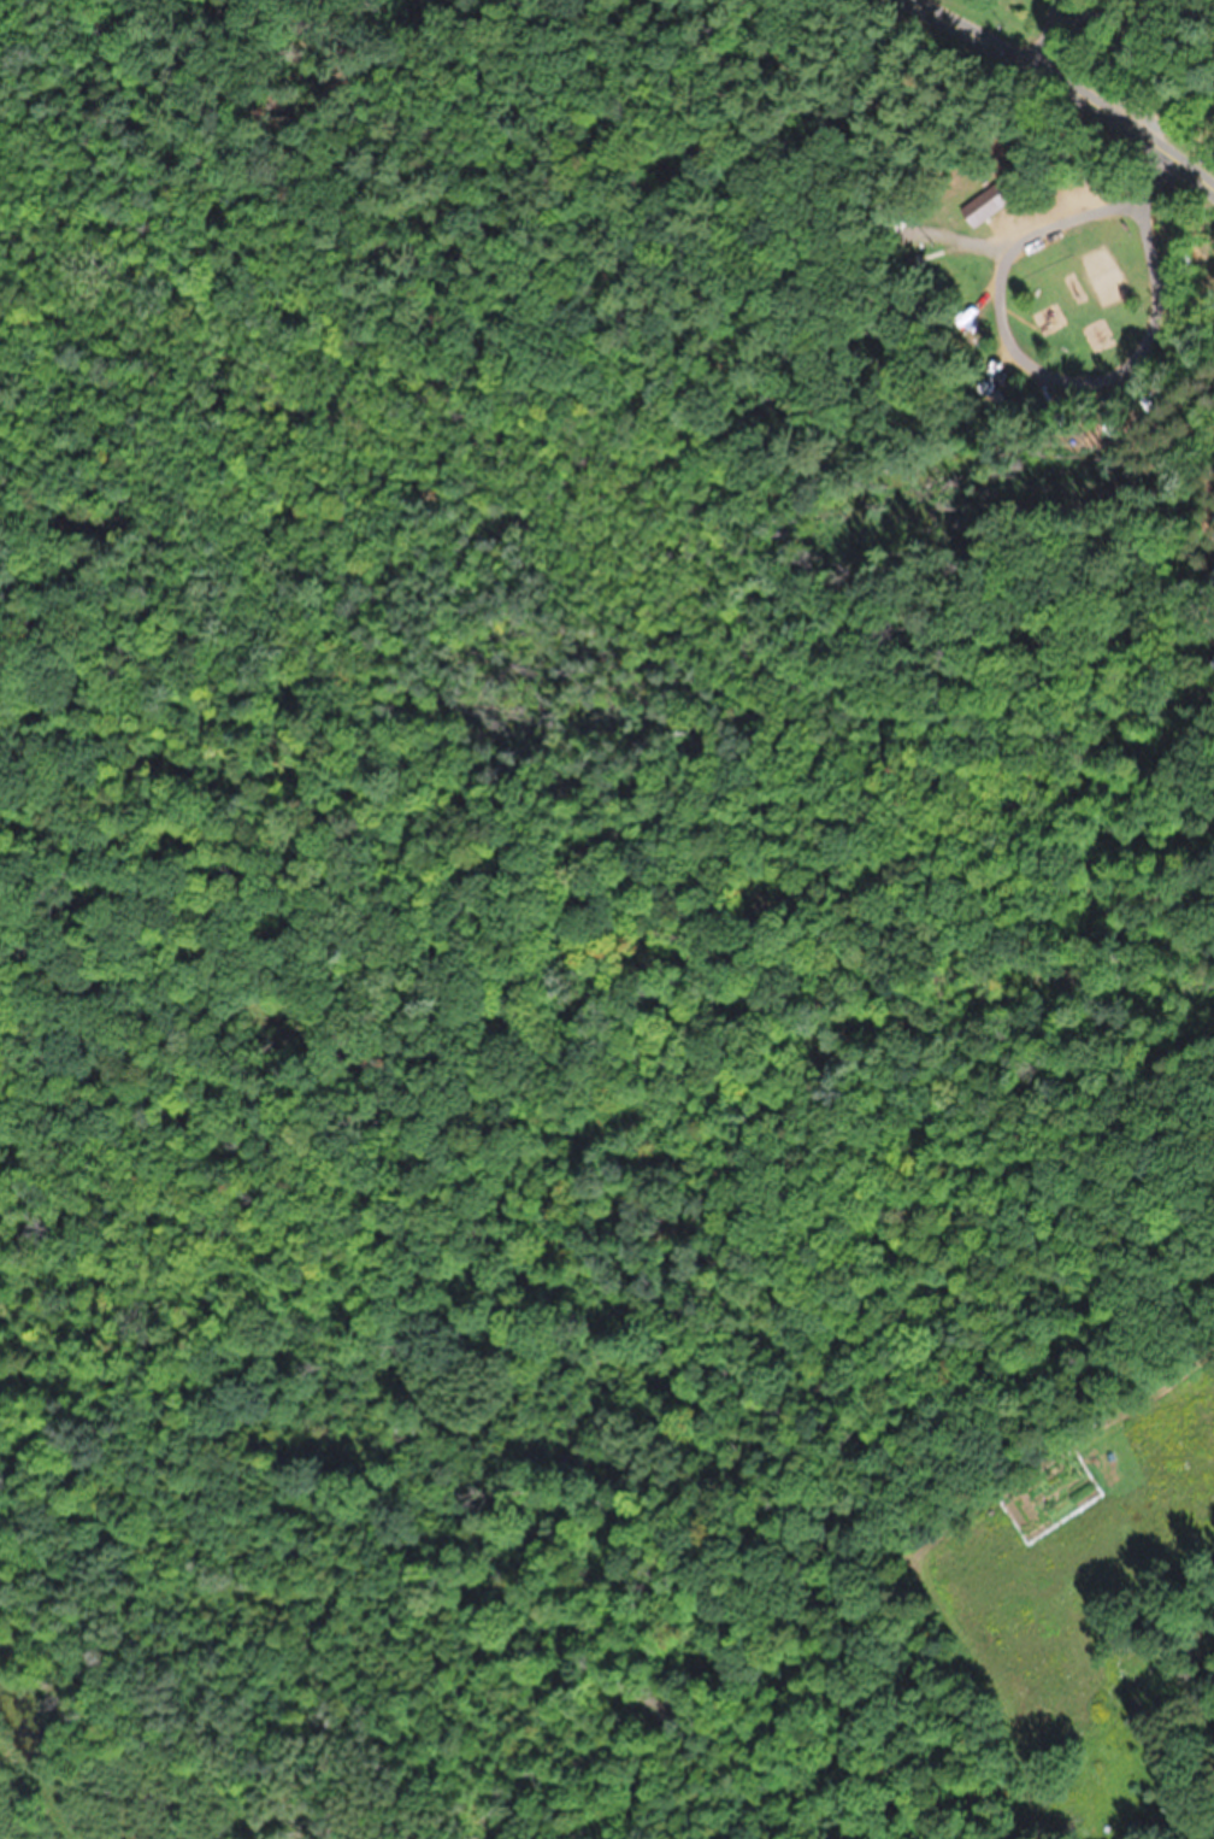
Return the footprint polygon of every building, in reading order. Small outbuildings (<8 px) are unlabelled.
[(970,228),(1018,194),(1004,175),(956,209),(970,228)] [(1005,371),(996,369),(991,398),(999,400),(1005,371)]
